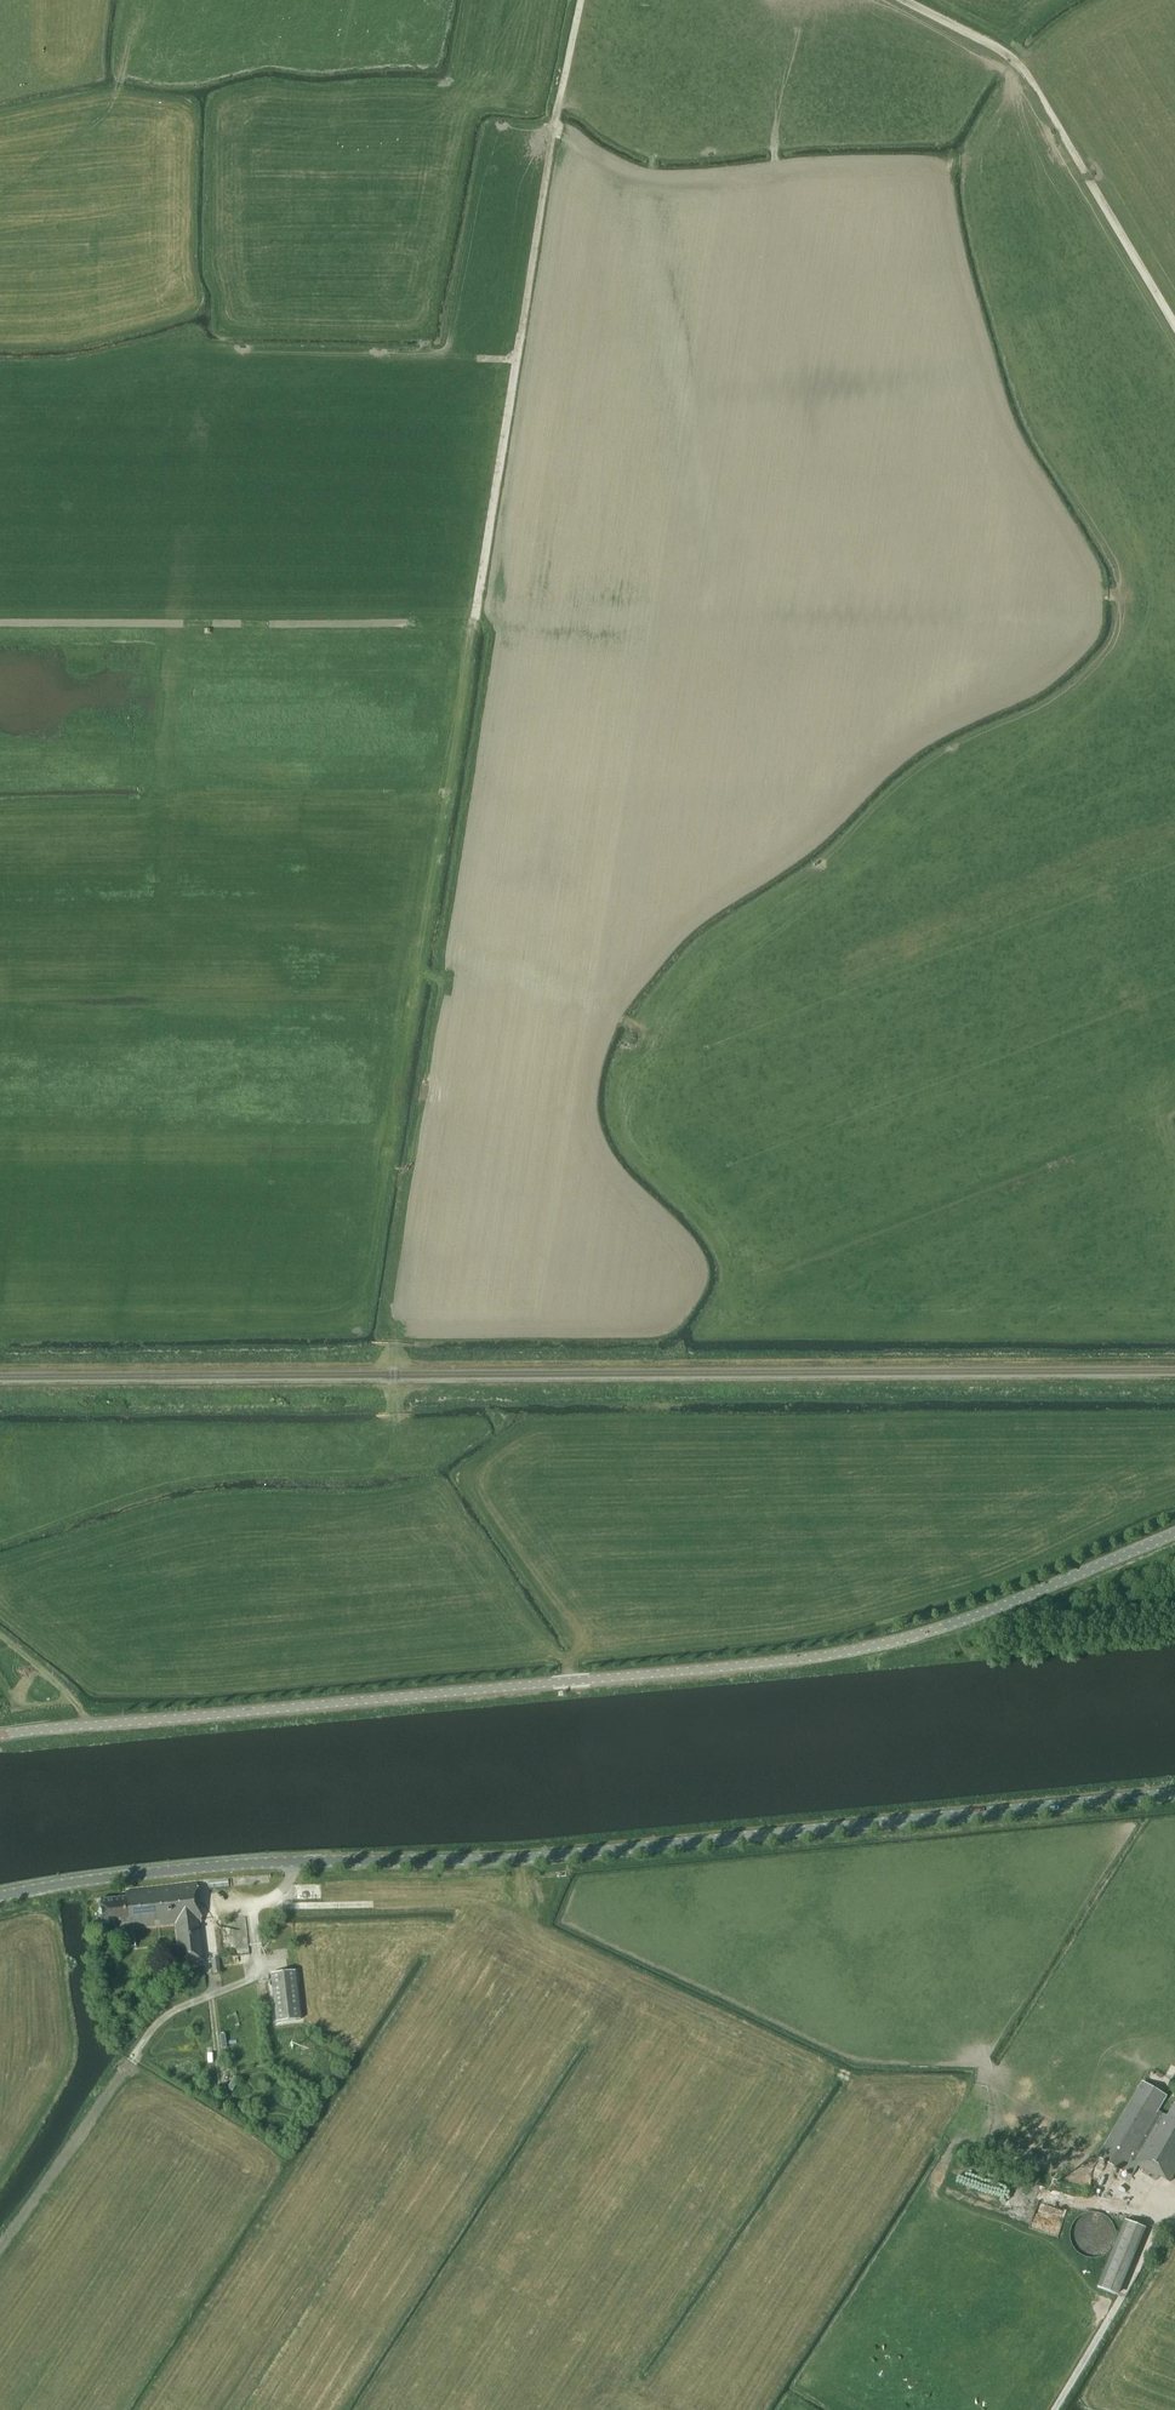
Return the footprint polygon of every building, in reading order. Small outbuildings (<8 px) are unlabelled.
[(209,1888),(228,1886),(228,1878),(209,1879),(209,1888)] [(201,1921),(200,1918),(197,1887),(196,1887),(196,1884),(125,1891),(126,1897),(98,1900),(101,1925),(114,1924),(114,1927),(124,1927),(126,1946),(135,1945),(134,1930),(175,1925),(179,1964),(203,1962),(199,1921),(201,1921)] [(213,1972),(220,1971),(219,1958),(211,1959),(213,1972)] [(300,2019),(295,1971),(270,1973),(276,2021),(300,2019)] [(229,2087),(234,2089),(240,2078),(236,2075),(229,2087)] [(1168,2116),(1157,2110),(1166,2095),(1144,2082),(1099,2158),(1121,2171),(1122,2170),(1132,2176),(1139,2165),(1159,2177),(1160,2175),(1170,2181),(1174,2173),(1174,2104),(1168,2116)] [(1125,2219),(1097,2286),(1118,2295),(1145,2228),(1125,2219)] [(1156,2238),(1152,2248),(1157,2250),(1162,2240),(1156,2238)]
